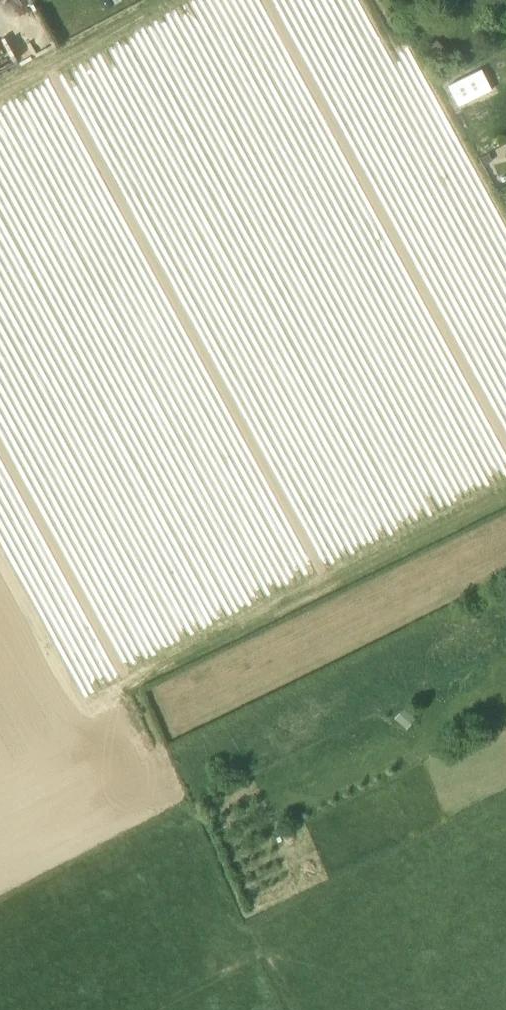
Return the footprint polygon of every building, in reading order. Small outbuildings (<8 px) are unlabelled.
[(481,69),(448,86),(459,106),(491,90),(481,69)]
